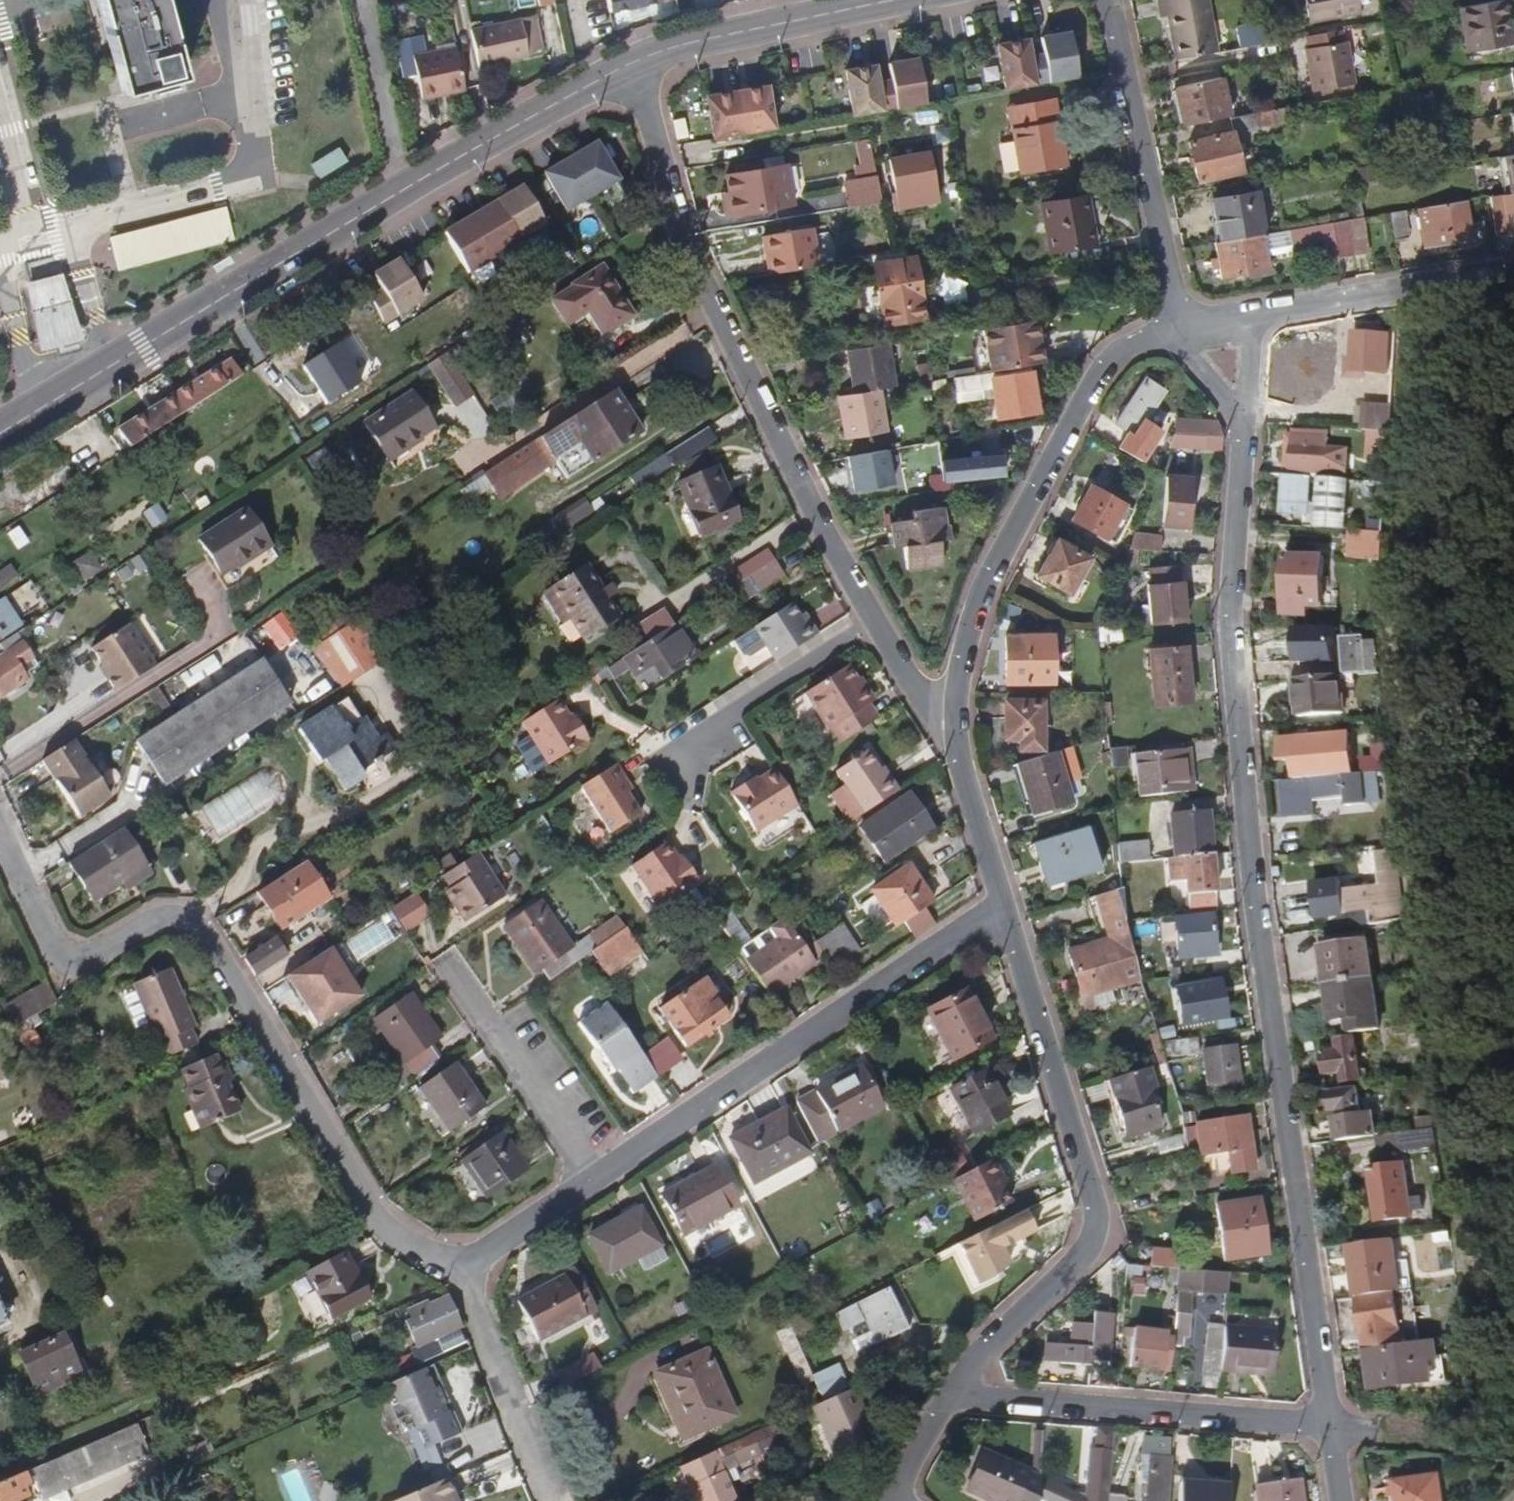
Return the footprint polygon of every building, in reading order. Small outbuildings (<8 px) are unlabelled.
[(124,89),(184,73),(165,0),(100,0),(124,89)] [(662,2),(663,0),(665,0),(608,0),(610,12),(662,2)] [(1215,0),(1168,0),(1160,2),(1163,18),(1168,16),(1177,61),(1225,52),(1215,0)] [(1354,0),(1307,0),(1311,22),(1357,12),(1354,0)] [(1510,1),(1463,9),(1472,62),(1513,55),(1513,26),(1510,1)] [(529,54),(543,48),(536,17),(473,31),(480,65),(529,54)] [(1357,83),(1348,30),(1305,38),(1315,91),(1357,83)] [(1045,54),(1032,56),(1037,85),(1080,78),(1073,32),(1043,37),(1045,54)] [(1029,39),(999,44),(1007,90),(1037,85),(1032,56),(1029,39)] [(467,99),(458,55),(415,64),(423,107),(467,99)] [(893,81),(879,83),(884,111),(927,103),(920,59),(890,64),(893,81)] [(876,66),(847,71),(854,116),(884,111),(879,83),(876,66)] [(1226,82),(1224,71),(1179,80),(1181,91),(1226,82)] [(1234,123),(1226,82),(1181,91),(1188,131),(1234,123)] [(768,87),(738,92),(745,134),(775,129),(768,87)] [(738,92),(708,97),(715,139),(745,134),(738,92)] [(1069,166),(1058,102),(1013,110),(1024,174),(1069,166)] [(1256,136),(1253,119),(1234,123),(1237,139),(1256,136)] [(1244,179),(1237,139),(1192,148),(1200,187),(1244,179)] [(320,172),(347,156),(339,142),(311,158),(320,172)] [(600,144),(574,159),(597,198),(622,183),(600,144)] [(937,187),(929,153),(890,162),(897,196),(937,187)] [(574,159),(548,175),(571,213),(597,198),(574,159)] [(794,206),(787,165),(727,176),(730,193),(734,216),(794,206)] [(884,202),(880,178),(848,183),(852,207),(884,202)] [(526,187),(501,203),(523,240),(549,225),(526,187)] [(734,216),(730,193),(723,194),(727,218),(734,216)] [(1494,196),(1499,227),(1511,225),(1509,212),(1513,211),(1513,193),(1494,196)] [(1267,235),(1260,194),(1215,202),(1222,243),(1266,235),(1267,235)] [(1096,245),(1087,197),(1044,205),(1052,252),(1096,245)] [(1475,241),(1468,200),(1433,207),(1437,232),(1424,234),(1427,249),(1475,241)] [(117,266),(235,234),(227,203),(109,235),(117,266)] [(501,203),(474,218),(498,258),(524,243),(523,240),(501,203)] [(1410,234),(1406,211),(1393,213),(1397,236),(1410,234)] [(474,218),(447,234),(471,274),(498,258),(474,218)] [(1369,251),(1364,218),(1352,220),(1357,253),(1369,251)] [(1357,253),(1352,220),(1293,230),(1296,243),(1327,238),(1329,245),(1341,244),(1343,256),(1357,253)] [(826,266),(820,230),(770,238),(773,255),(778,254),(782,274),(826,266)] [(1272,271),(1266,235),(1222,243),(1218,243),(1224,279),(1272,271)] [(782,274),(778,254),(773,255),(777,275),(782,274)] [(926,316),(917,258),(875,265),(885,323),(926,316)] [(385,291),(373,298),(388,323),(426,301),(403,260),(376,276),(385,291)] [(71,329),(53,275),(24,283),(35,339),(71,329)] [(623,327),(611,309),(613,308),(594,277),(565,296),(567,298),(545,312),(561,335),(581,322),(596,345),(623,327)] [(1041,335),(1038,322),(984,331),(991,372),(993,371),(1045,363),(1043,347),(1042,342),(1041,335)] [(1344,354),(1347,325),(1332,323),(1329,352),(1344,354)] [(991,372),(984,331),(974,332),(981,373),(991,372)] [(1390,373),(1393,335),(1358,333),(1357,350),(1349,349),(1347,378),(1366,380),(1366,372),(1390,373)] [(324,402),(362,385),(342,342),(304,359),(324,402)] [(880,390),(873,349),(834,356),(840,396),(871,391),(880,390)] [(448,357),(429,368),(458,413),(476,401),(448,357)] [(131,450),(243,378),(232,362),(120,432),(131,450)] [(994,379),(993,371),(991,372),(981,373),(967,376),(969,391),(995,387),(994,379)] [(1040,411),(1033,372),(994,379),(995,387),(997,396),(1000,418),(1040,411)] [(969,391),(967,376),(954,378),(958,402),(997,396),(995,387),(969,391)] [(1144,421),(1169,392),(1152,378),(1117,422),(1149,449),(1161,434),(1144,421)] [(946,379),(933,382),(934,390),(947,387),(946,379)] [(920,394),(919,385),(911,386),(912,395),(920,394)] [(572,477),(645,431),(618,389),(489,471),(497,484),(505,496),(561,460),(572,477)] [(877,435),(871,391),(840,396),(828,398),(836,442),(877,435)] [(388,462),(437,432),(415,398),(366,427),(388,462)] [(1392,433),(1393,419),(1368,418),(1367,431),(1377,432),(1392,433)] [(1225,437),(1220,422),(1174,422),(1174,437),(1225,437)] [(984,450),(1002,447),(999,428),(981,431),(984,450)] [(636,487),(715,438),(709,429),(630,478),(636,487)] [(1392,433),(1377,432),(1376,453),(1391,453),(1392,433)] [(1223,463),(1225,437),(1174,437),(1163,463),(1223,463)] [(1324,479),(1326,440),(1293,438),(1291,477),(1324,479)] [(881,453),(843,460),(850,494),(888,486),(881,453)] [(709,472),(701,456),(683,465),(691,481),(709,472)] [(68,464),(55,474),(68,491),(81,482),(68,464)] [(744,521),(717,467),(709,472),(691,481),(680,487),(707,540),(744,521)] [(1000,487),(998,469),(909,478),(911,496),(1000,487)] [(472,500),(497,484),(489,471),(464,488),(472,500)] [(1189,527),(1193,479),(1169,477),(1164,524),(1189,527)] [(1345,531),(1349,481),(1324,479),(1291,477),(1283,477),(1281,516),(1310,517),(1311,512),(1322,513),(1322,518),(1321,529),(1345,531)] [(1107,541),(1126,507),(1093,489),(1075,523),(1107,541)] [(589,504),(585,498),(550,522),(564,539),(597,516),(589,504)] [(157,506),(144,515),(155,531),(168,522),(157,506)] [(255,558),(271,547),(249,512),(202,541),(231,588),(262,569),(255,558)] [(951,552),(949,518),(919,519),(920,529),(898,530),(900,555),(908,555),(910,577),(945,575),(944,553),(951,552)] [(1383,560),(1385,533),(1352,531),(1350,558),(1383,560)] [(1164,552),(1165,536),(1135,534),(1129,549),(1164,552)] [(1067,598),(1092,561),(1060,540),(1035,577),(1067,598)] [(756,575),(781,559),(776,549),(742,570),(748,580),(756,575)] [(148,552),(132,563),(141,576),(157,566),(148,552)] [(92,553),(73,564),(85,584),(104,572),(92,553)] [(791,573),(782,558),(781,559),(756,575),(764,589),(791,573)] [(1323,610),(1325,559),(1288,558),(1285,618),(1307,619),(1308,610),(1323,610)] [(617,612),(588,565),(545,592),(554,607),(564,601),(572,613),(585,633),(617,612)] [(1190,623),(1188,583),(1185,583),(1184,568),(1154,569),(1155,586),(1152,586),(1155,625),(1190,623)] [(5,600),(1,602),(0,601),(0,645),(9,639),(8,638),(24,628),(5,600)] [(572,613),(564,601),(554,607),(562,619),(572,613)] [(655,638),(682,621),(671,605),(645,621),(655,638)] [(778,664),(820,637),(811,623),(805,627),(801,620),(792,606),(756,629),(767,647),(778,664)] [(324,641),(315,647),(343,689),(385,660),(357,619),(348,625),(337,609),(313,625),(324,641)] [(811,623),(806,616),(801,620),(805,627),(811,623)] [(703,655),(682,621),(655,638),(631,653),(639,664),(642,670),(658,660),(668,677),(703,655)] [(115,691),(156,664),(128,623),(91,647),(110,675),(106,677),(115,691)] [(767,647),(756,629),(735,642),(744,657),(751,658),(767,647)] [(35,654),(20,632),(0,645),(0,693),(2,696),(31,677),(22,663),(35,654)] [(1054,684),(1056,639),(1009,637),(1008,683),(1054,684)] [(1383,674),(1379,638),(1362,640),(1365,675),(1383,674)] [(1365,675),(1362,640),(1346,641),(1349,677),(1365,675)] [(1191,702),(1187,648),(1153,651),(1156,705),(1191,702)] [(639,664),(631,653),(597,674),(604,685),(615,678),(616,679),(639,664)] [(215,654),(182,674),(190,687),(223,667),(215,654)] [(164,783),(290,700),(262,658),(177,714),(166,721),(136,740),(164,783)] [(844,746),(880,723),(871,708),(875,706),(850,669),(808,697),(831,733),(834,731),(844,746)] [(1337,678),(1336,669),(1300,672),(1301,681),(1337,678)] [(1346,715),(1343,677),(1337,678),(1301,681),(1304,719),(1346,715)] [(166,721),(177,714),(158,685),(146,693),(166,721)] [(573,715),(562,696),(525,720),(553,762),(592,737),(581,720),(577,722),(573,715)] [(363,764),(400,742),(391,727),(381,734),(368,712),(350,722),(338,701),(303,722),(316,744),(323,740),(348,783),(368,772),(363,764)] [(1044,748),(1044,704),(1008,704),(1008,738),(1022,738),(1022,748),(1044,748)] [(1332,740),(1331,729),(1316,730),(1317,741),(1332,740)] [(113,795),(77,738),(45,759),(80,816),(113,795)] [(1355,777),(1352,738),(1332,740),(1317,741),(1284,744),(1285,762),(1334,758),(1336,779),(1348,778),(1355,777)] [(1074,803),(1060,752),(1017,764),(1032,815),(1074,803)] [(1181,794),(1178,752),(1144,755),(1148,797),(1181,794)] [(900,792),(889,776),(885,779),(880,773),(868,754),(839,774),(846,785),(866,814),(900,792)] [(791,760),(779,768),(785,777),(797,769),(791,760)] [(618,766),(583,789),(613,835),(644,815),(630,793),(623,782),(627,780),(618,766)] [(799,806),(776,770),(757,782),(751,786),(749,783),(732,794),(757,834),(799,806)] [(889,776),(885,770),(880,773),(885,779),(889,776)] [(1372,803),(1369,776),(1355,777),(1348,778),(1336,779),(1315,780),(1315,783),(1290,785),(1293,819),(1320,817),(1319,801),(1353,798),(1353,805),(1372,803)] [(634,791),(627,780),(623,782),(630,793),(634,791)] [(866,814),(846,785),(830,797),(849,826),(866,814)] [(888,863),(936,831),(912,794),(863,825),(888,863)] [(1172,807),(1205,807),(1205,799),(1172,800),(1172,807)] [(1212,855),(1209,811),(1175,814),(1178,858),(1212,855)] [(142,881),(158,871),(129,825),(76,861),(100,900),(139,876),(142,881)] [(1102,872),(1089,829),(1037,845),(1050,888),(1102,872)] [(1119,840),(1120,859),(1149,858),(1149,840),(1119,840)] [(703,883),(692,867),(689,869),(684,861),(672,844),(636,869),(664,910),(703,883)] [(480,854),(469,861),(461,849),(440,862),(448,875),(445,877),(453,891),(448,894),(467,924),(508,898),(480,854)] [(1408,922),(1401,852),(1389,853),(1391,873),(1383,874),(1385,887),(1347,891),(1349,915),(1372,913),(1374,928),(1408,922)] [(1216,913),(1212,855),(1178,858),(1174,859),(1176,883),(1192,881),(1194,915),(1216,913)] [(284,931),(335,898),(309,858),(258,890),(284,931)] [(937,902),(911,864),(877,887),(902,926),(909,921),(930,907),(937,902)] [(1140,980),(1123,923),(1113,891),(1080,902),(1093,944),(1070,951),(1087,1010),(1097,1007),(1094,994),(1109,989),(1140,980)] [(416,896),(394,911),(407,932),(430,917),(416,896)] [(557,977),(593,953),(596,951),(598,949),(591,939),(590,937),(575,948),(544,902),(515,921),(547,968),(550,966),(557,977)] [(930,907),(909,921),(920,938),(941,924),(930,907)] [(1214,952),(1211,918),(1174,921),(1178,955),(1214,952)] [(598,949),(628,929),(621,919),(591,939),(598,949)] [(803,976),(820,964),(789,920),(775,930),(781,938),(748,962),(770,994),(800,973),(803,976)] [(863,952),(845,925),(819,942),(837,970),(863,952)] [(609,977),(644,953),(628,929),(598,949),(596,951),(593,953),(609,977)] [(258,976),(291,954),(281,939),(248,960),(253,967),(258,976)] [(1373,980),(1368,944),(1326,950),(1331,987),(1373,980)] [(312,993),(345,971),(331,949),(298,971),(312,993)] [(196,1029),(171,970),(134,986),(166,1059),(198,1045),(192,1031),(196,1029)] [(363,998),(345,971),(312,993),(329,1019),(363,998)] [(1183,991),(1182,979),(1163,980),(1164,993),(1183,991)] [(1380,1031),(1373,980),(1331,987),(1336,1024),(1352,1022),(1354,1035),(1380,1031)] [(1228,1015),(1223,982),(1191,987),(1194,1005),(1187,1006),(1190,1022),(1228,1015)] [(58,1004),(48,983),(32,991),(42,1012),(58,1004)] [(730,1019),(706,985),(666,1012),(689,1047),(730,1019)] [(991,1036),(965,988),(928,1007),(955,1056),(991,1036)] [(1109,989),(1094,994),(1097,1007),(1113,1002),(1109,989)] [(14,1026),(15,1026),(28,1019),(42,1012),(32,991),(0,1007),(0,1025),(3,1032),(14,1026)] [(433,1043),(441,1036),(412,993),(377,1017),(407,1059),(384,1075),(393,1090),(442,1056),(433,1043)] [(660,1077),(608,1003),(581,1022),(598,1048),(602,1045),(608,1054),(605,1057),(616,1073),(620,1070),(636,1094),(660,1077)] [(789,1008),(783,1013),(791,1025),(797,1021),(789,1008)] [(28,1019),(15,1026),(14,1026),(26,1052),(40,1045),(28,1019)] [(1197,1050),(1196,1036),(1168,1039),(1169,1052),(1197,1050)] [(1358,1074),(1352,1037),(1336,1040),(1337,1050),(1322,1053),(1325,1076),(1342,1073),(1343,1083),(1368,1080),(1367,1073),(1358,1074)] [(1238,1082),(1234,1045),(1201,1049),(1204,1085),(1238,1082)] [(242,1114),(226,1076),(229,1075),(224,1063),(221,1065),(217,1055),(180,1071),(189,1092),(198,1112),(194,1113),(202,1131),(242,1114)] [(488,1105),(457,1061),(421,1086),(452,1130),(488,1105)] [(881,1107),(860,1068),(797,1102),(818,1141),(881,1107)] [(1164,1130),(1152,1092),(1159,1090),(1152,1068),(1112,1081),(1130,1140),(1164,1130)] [(1008,1112),(985,1069),(950,1088),(974,1131),(1008,1112)] [(359,1074),(339,1088),(346,1096),(365,1083),(359,1074)] [(1326,1092),(1323,1076),(1304,1079),(1306,1096),(1326,1092)] [(1435,1128),(1428,1076),(1408,1079),(1414,1120),(1409,1121),(1411,1132),(1435,1128)] [(674,1086),(669,1089),(677,1101),(682,1098),(674,1086)] [(1375,1137),(1372,1119),(1360,1121),(1355,1091),(1327,1096),(1330,1114),(1338,1113),(1339,1117),(1335,1118),(1338,1143),(1375,1137)] [(198,1112),(189,1092),(186,1094),(194,1113),(198,1112)] [(757,1181),(812,1152),(787,1107),(733,1136),(757,1181)] [(1254,1169),(1247,1114),(1196,1121),(1200,1153),(1228,1149),(1231,1172),(1254,1169)] [(1188,1155),(1197,1154),(1194,1124),(1185,1125),(1188,1155)] [(1382,1154),(1438,1146),(1435,1128),(1411,1132),(1379,1137),(1382,1154)] [(530,1167),(504,1129),(462,1158),(488,1196),(530,1167)] [(1011,1204),(997,1176),(1001,1174),(992,1158),(955,1177),(977,1221),(1011,1204)] [(682,1233),(738,1203),(717,1163),(661,1193),(682,1233)] [(1414,1218),(1407,1164),(1370,1169),(1377,1223),(1414,1218)] [(877,1199),(862,1207),(869,1219),(883,1211),(877,1199)] [(1267,1255),(1260,1200),(1217,1205),(1224,1261),(1267,1255)] [(662,1242),(642,1205),(592,1232),(612,1269),(662,1242)] [(1016,1259),(1008,1244),(1044,1227),(1034,1207),(967,1240),(986,1279),(998,1273),(1016,1259)] [(1401,1293),(1393,1241),(1351,1248),(1359,1300),(1401,1293)] [(1180,1270),(1182,1252),(1153,1250),(1151,1268),(1177,1270),(1180,1270)] [(371,1298),(350,1259),(311,1277),(333,1318),(371,1298)] [(1226,1296),(1228,1273),(1180,1270),(1177,1270),(1173,1337),(1187,1338),(1190,1294),(1226,1296)] [(598,1309),(579,1273),(570,1277),(569,1274),(521,1299),(543,1339),(598,1309)] [(903,1318),(888,1289),(845,1309),(860,1340),(903,1318)] [(1402,1328),(1397,1296),(1359,1302),(1364,1334),(1402,1328)] [(464,1326),(451,1297),(398,1319),(410,1347),(404,1349),(411,1365),(434,1355),(428,1341),(464,1326)] [(1109,1363),(1113,1313),(1095,1312),(1095,1324),(1076,1322),(1074,1346),(1048,1344),(1046,1365),(1092,1368),(1093,1362),(1109,1363)] [(1224,1324),(1225,1319),(1212,1318),(1208,1370),(1221,1371),(1221,1368),(1224,1324)] [(1272,1372),(1276,1327),(1224,1324),(1221,1368),(1272,1372)] [(91,1372),(82,1354),(79,1355),(76,1349),(73,1351),(65,1334),(21,1354),(40,1395),(91,1372)] [(1171,1373),(1173,1342),(1165,1342),(1165,1337),(1134,1335),(1131,1370),(1171,1373)] [(1430,1383),(1427,1361),(1433,1360),(1430,1341),(1369,1351),(1376,1392),(1430,1383)] [(741,1413),(711,1349),(663,1373),(693,1436),(741,1413)] [(838,1362),(834,1354),(813,1364),(816,1372),(838,1362)] [(568,1386),(602,1367),(597,1356),(562,1375),(568,1386)] [(451,1436),(444,1418),(440,1410),(432,1392),(429,1393),(425,1386),(435,1381),(430,1368),(377,1391),(386,1412),(393,1409),(402,1412),(404,1417),(411,1433),(401,1437),(417,1472),(432,1466),(424,1448),(451,1436)] [(446,1407),(435,1381),(425,1386),(429,1393),(432,1392),(440,1410),(446,1407)] [(871,1435),(858,1406),(863,1404),(855,1385),(814,1404),(834,1451),(871,1435)] [(876,1433),(863,1404),(858,1406),(871,1435),(876,1433)] [(404,1417),(402,1412),(393,1409),(386,1412),(391,1423),(404,1417)] [(450,1415),(444,1418),(451,1436),(458,1433),(450,1415)] [(1114,1459),(1114,1430),(1097,1429),(1097,1459),(1114,1459)] [(728,1464),(765,1449),(757,1430),(682,1464),(698,1500),(744,1500),(728,1464)] [(1043,1480),(986,1454),(968,1491),(989,1500),(1040,1500),(1042,1500),(1042,1485),(1043,1480)] [(1174,1459),(1152,1458),(1152,1500),(1173,1500),(1174,1459)] [(1114,1459),(1097,1459),(1097,1496),(1091,1496),(1091,1500),(1114,1500),(1114,1459)] [(44,1464),(9,1479),(20,1500),(22,1500),(54,1487),(44,1464)] [(1434,1477),(1389,1483),(1391,1500),(1437,1500),(1434,1477)] [(6,1497),(12,1494),(6,1480),(0,1483),(0,1500),(8,1500),(6,1497)] [(1298,1480),(1256,1487),(1259,1500),(1302,1500),(1298,1480)] [(452,1500),(458,1499),(451,1482),(405,1500),(452,1500)] [(1042,1485),(1042,1500),(1044,1500),(1071,1500),(1042,1485)] [(1227,1485),(1183,1485),(1183,1500),(1227,1500),(1227,1485)]
